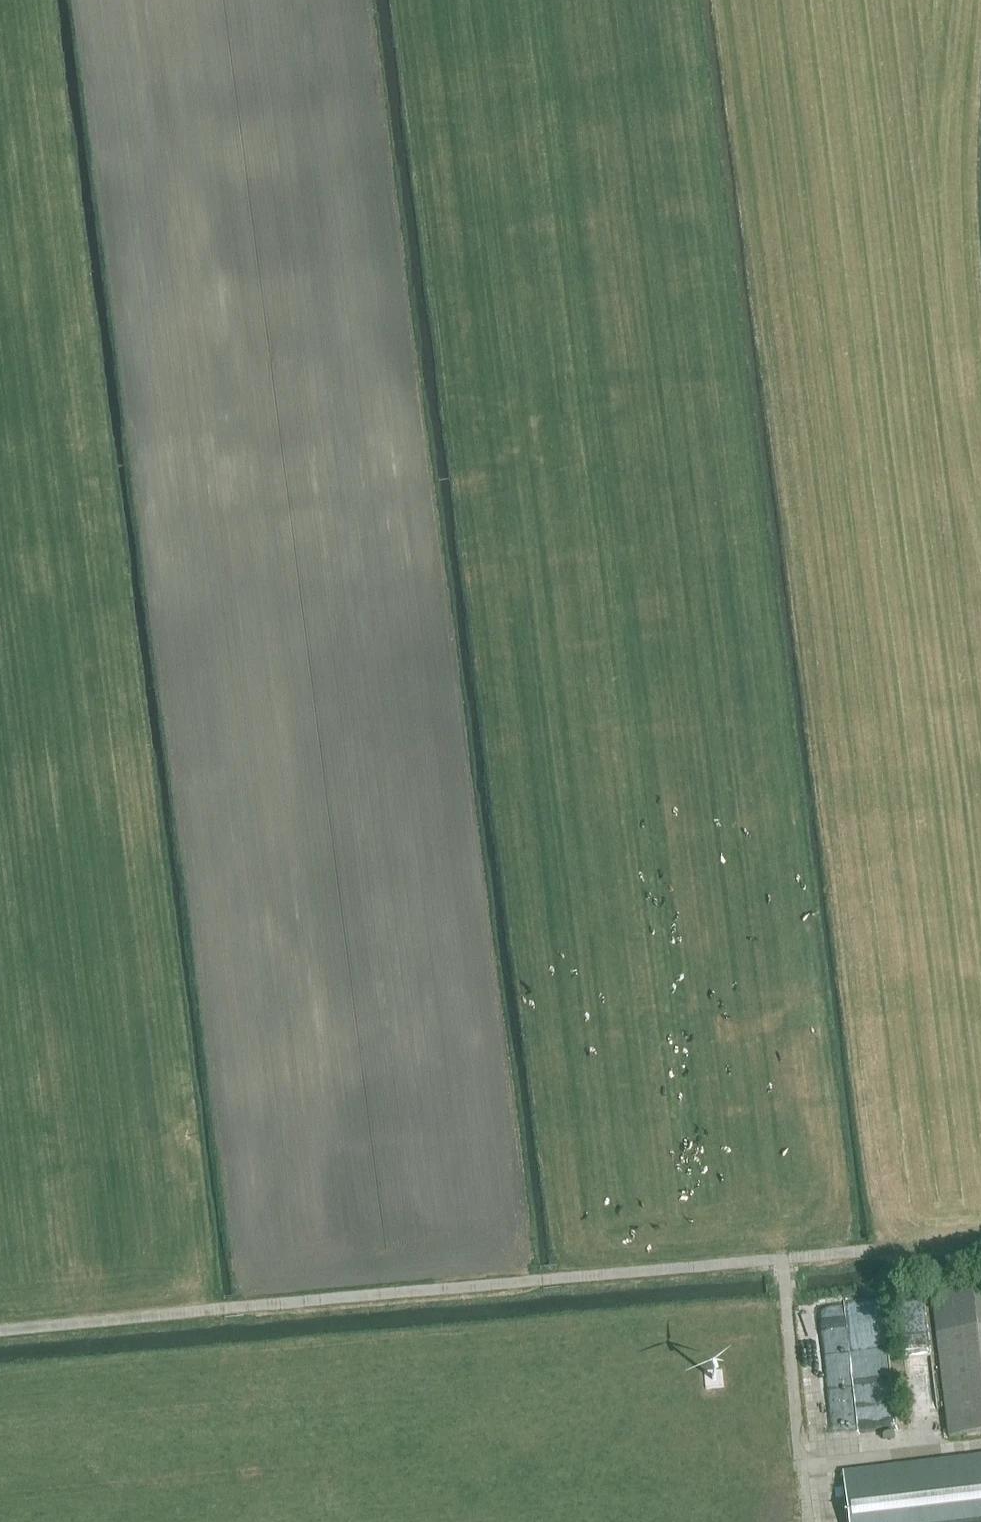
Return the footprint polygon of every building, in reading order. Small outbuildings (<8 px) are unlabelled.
[(980,1431),(980,1286),(927,1292),(944,1436),(980,1431)] [(842,1472),(848,1521),(980,1521),(980,1455),(842,1472)]
